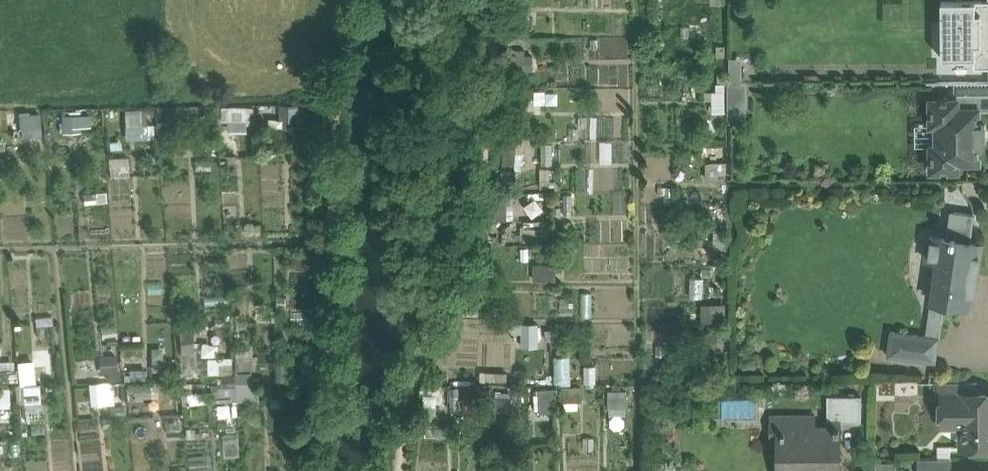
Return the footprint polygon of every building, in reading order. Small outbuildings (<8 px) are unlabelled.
[(976,1),(941,1),(942,58),(974,58),(975,58),(976,58),(976,44),(982,44),(982,13),(976,13),(976,1)] [(976,1),(976,13),(982,13),(982,44),(976,44),(976,58),(975,58),(974,58),(974,68),(987,68),(987,1),(976,1)] [(705,110),(743,111),(743,82),(738,81),(739,55),(726,55),(725,81),(713,80),(713,89),(706,89),(705,110)] [(932,100),(932,124),(938,124),(938,146),(932,146),(932,170),(957,170),(957,161),(978,161),(978,145),(986,145),(985,124),(978,124),(978,110),(987,110),(987,93),(954,93),(954,100),(932,100)] [(250,106),(226,105),(226,129),(250,129),(250,106)] [(126,108),(127,137),(153,136),(153,122),(141,123),(141,107),(126,108)] [(43,134),(42,111),(11,112),(12,136),(43,134)] [(63,128),(91,128),(91,113),(64,113),(63,128)] [(725,176),(724,160),(706,160),(707,177),(725,176)] [(982,244),(930,236),(926,259),(938,261),(935,285),(944,286),(942,302),(972,307),(982,244)] [(534,265),(536,279),(556,276),(554,262),(534,265)] [(939,337),(891,331),(887,356),(935,362),(939,337)] [(552,380),(567,379),(566,353),(551,354),(552,380)] [(21,381),(36,381),(35,359),(20,359),(21,381)] [(103,379),(122,375),(118,360),(100,365),(103,379)] [(149,389),(147,367),(128,368),(130,390),(149,389)] [(252,371),(235,372),(236,383),(208,385),(210,402),(254,397),(252,371)] [(113,402),(113,380),(90,381),(90,403),(113,402)] [(977,383),(942,383),(941,396),(955,396),(955,395),(977,395),(977,383)] [(10,386),(0,387),(0,405),(11,405),(10,386)] [(552,409),(553,387),(537,386),(537,408),(552,409)] [(605,388),(606,415),(623,415),(623,388),(605,388)] [(955,395),(955,396),(956,421),(959,424),(963,424),(963,446),(987,446),(987,395),(977,395),(955,395)] [(861,396),(828,396),(828,421),(861,421),(861,396)] [(815,431),(815,419),(781,419),(781,464),(791,464),(791,470),(840,470),(839,427),(834,427),(834,431),(815,431)] [(918,458),(918,470),(943,470),(951,470),(951,458),(918,458)]
